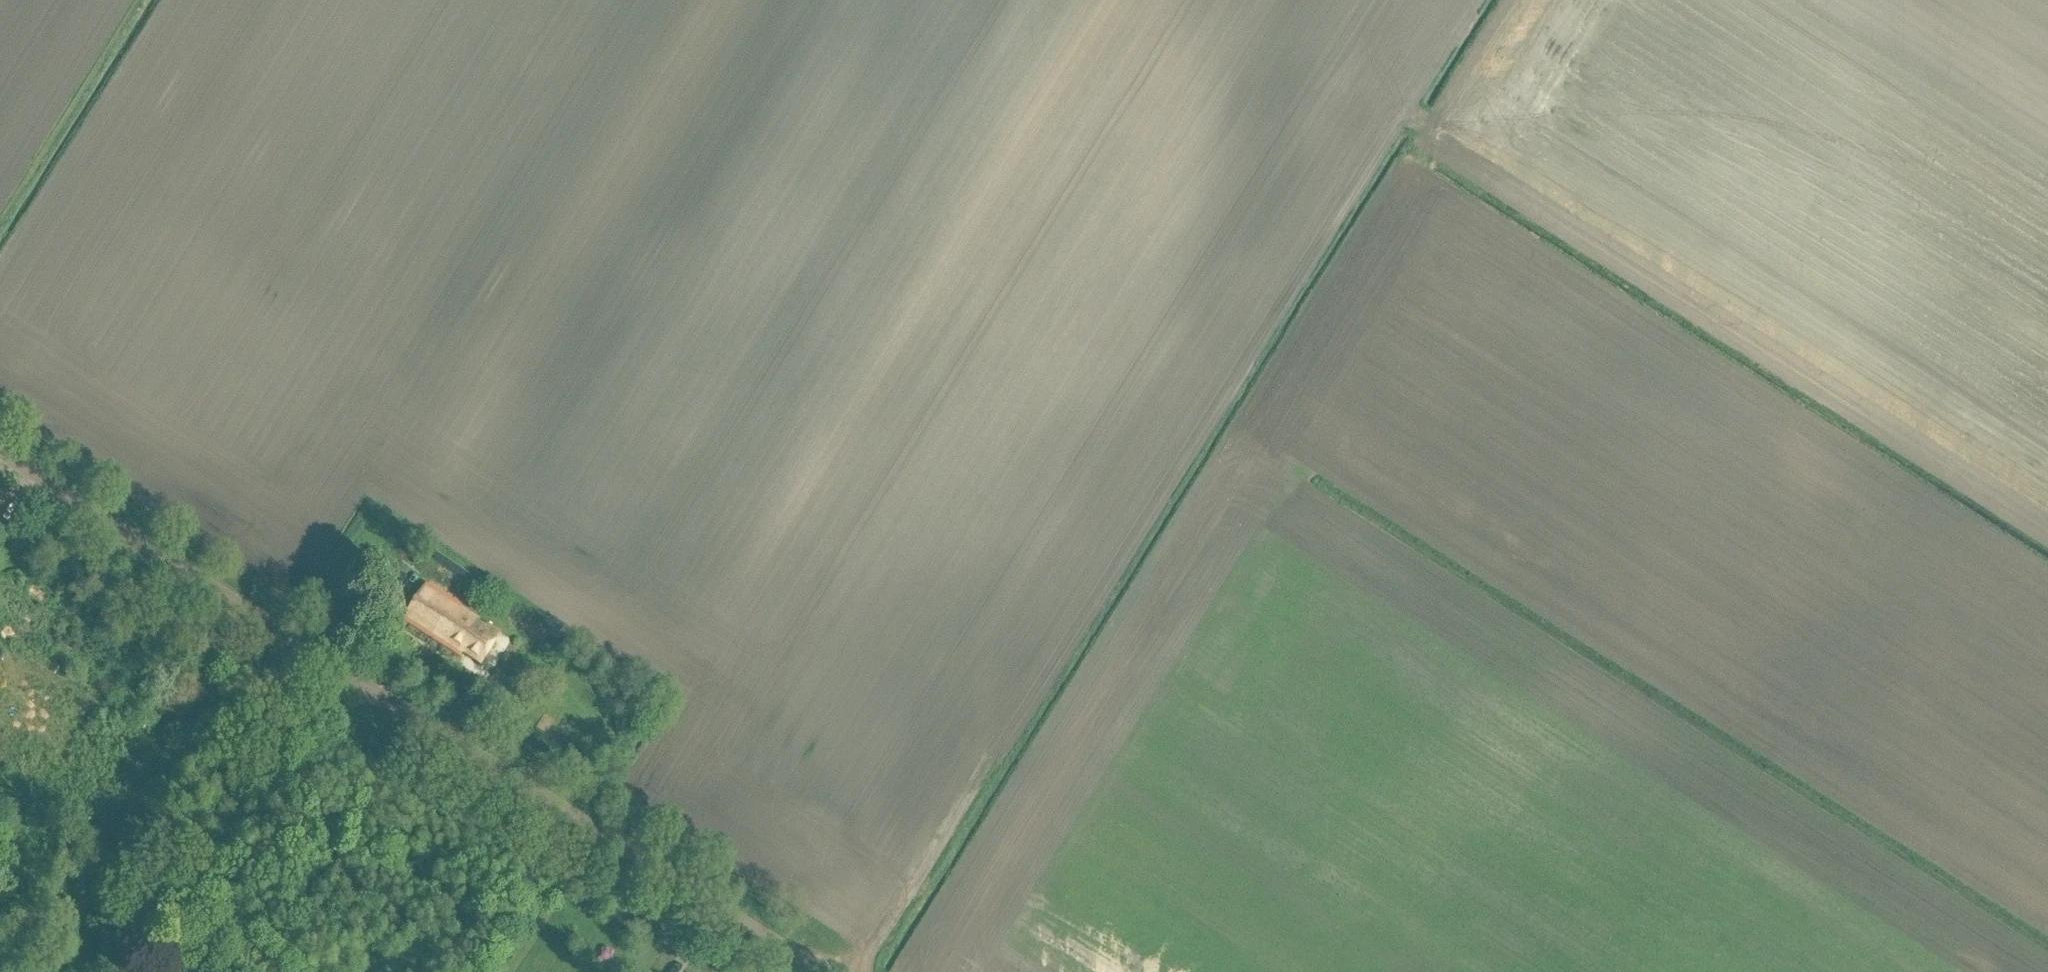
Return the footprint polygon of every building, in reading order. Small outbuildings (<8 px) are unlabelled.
[(482,665),(499,638),(457,612),(460,606),(427,585),(407,617),(404,622),(459,656),(462,652),(482,665)]
